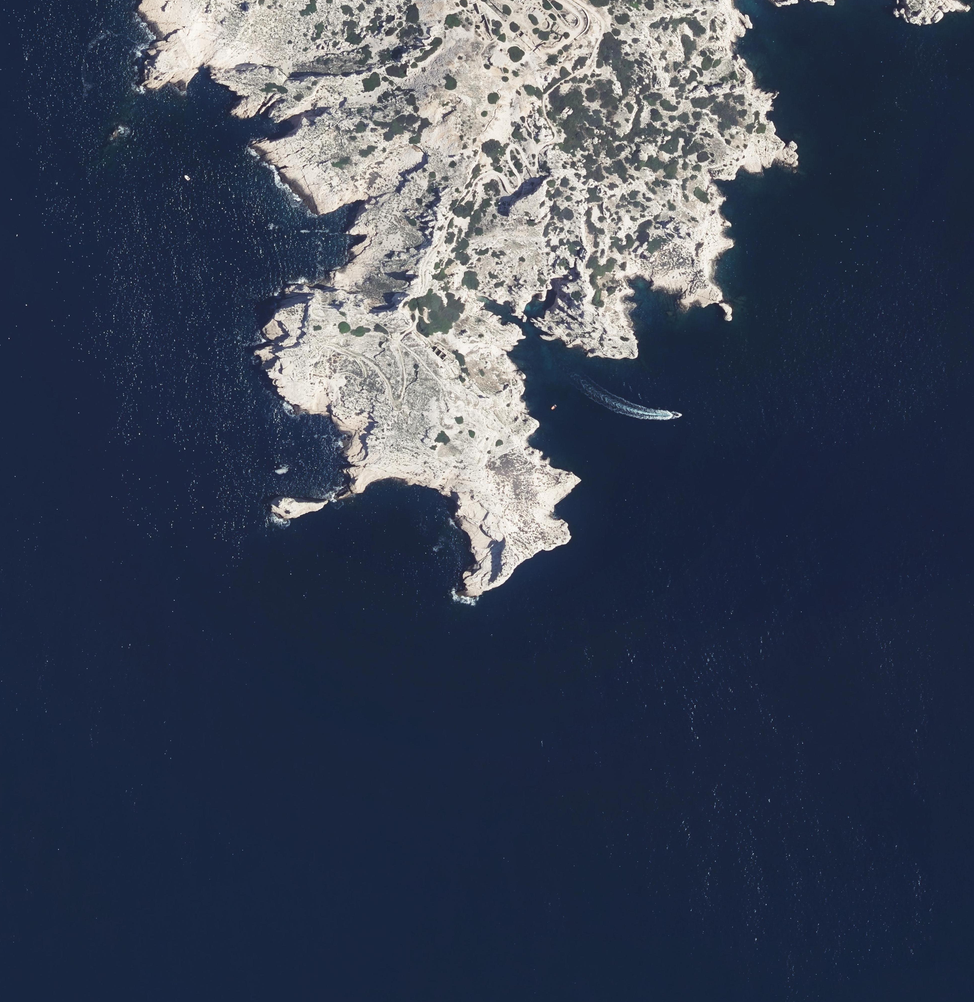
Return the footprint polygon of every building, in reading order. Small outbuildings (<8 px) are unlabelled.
[(545,16),(537,7),(535,9),(530,13),(539,22),(545,16)] [(535,45),(524,33),(520,37),(532,49),(535,45)] [(549,57),(538,47),(534,51),(545,61),(549,57)] [(501,52),(497,49),(490,59),(490,61),(492,61),(493,63),(494,65),(496,66),(498,65),(499,67),(502,67),(509,57),(504,54),(505,52),(503,50),(501,52)] [(435,344),(432,350),(451,364),(454,360),(455,356),(438,344),(435,344)] [(294,371),(292,365),(283,369),(282,372),(284,375),(287,375),(294,371)]
